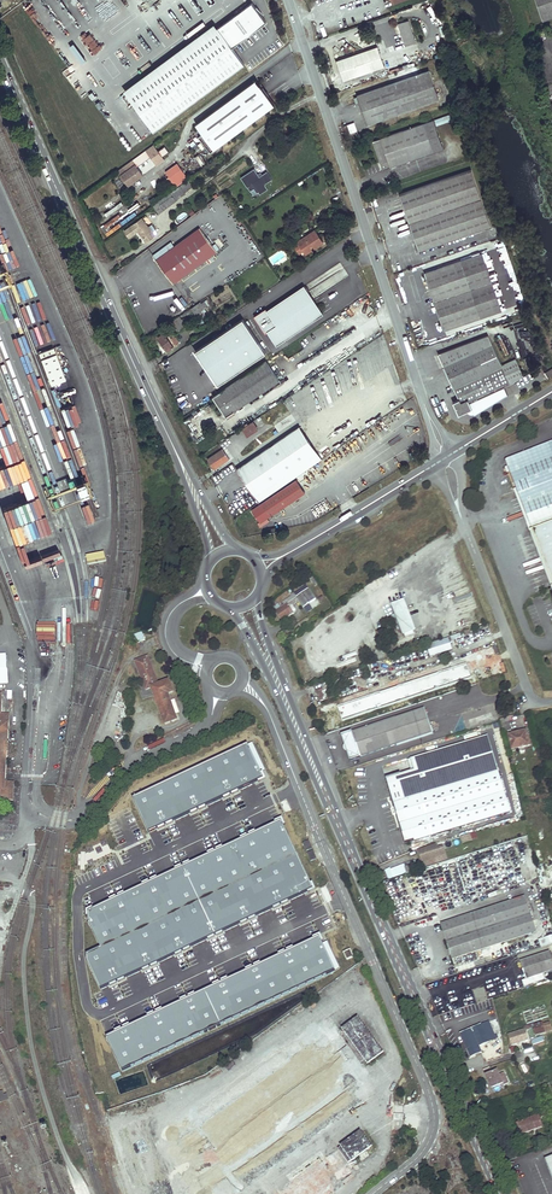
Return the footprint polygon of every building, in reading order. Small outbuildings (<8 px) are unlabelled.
[(543,20),(551,17),(551,0),(537,0),(543,20)] [(153,132),(244,65),(231,48),(265,22),(251,3),(126,96),(153,132)] [(398,23),(406,45),(416,42),(408,20),(398,23)] [(384,67),(377,47),(337,61),(344,81),(384,67)] [(439,98),(429,70),(358,95),(368,123),(439,98)] [(214,149),(274,105),(255,80),(195,124),(214,149)] [(455,119),(453,113),(424,123),(426,129),(455,119)] [(426,129),(424,123),(373,140),(383,169),(434,151),(426,129)] [(118,170),(125,180),(127,179),(131,184),(143,175),(136,165),(141,162),(142,164),(152,157),(155,162),(162,157),(159,152),(154,145),(148,149),(137,158),(118,170)] [(165,147),(159,152),(162,157),(169,152),(165,147)] [(187,177),(177,163),(167,170),(170,176),(167,178),(169,180),(172,178),(176,185),(187,177)] [(256,168),(242,175),(253,197),(269,189),(265,183),(272,179),(268,171),(259,175),(256,168)] [(492,226),(472,169),(400,193),(419,251),(492,226)] [(188,180),(180,186),(185,192),(192,187),(188,180)] [(176,200),(171,193),(154,205),(159,213),(176,200)] [(146,242),(153,237),(150,233),(153,231),(149,225),(148,226),(142,218),(125,230),(129,237),(139,230),(146,242)] [(220,255),(200,227),(156,259),(176,286),(180,283),(179,280),(212,256),(215,259),(220,255)] [(323,242),(315,229),(297,241),(304,250),(311,245),(314,248),(323,242)] [(152,252),(164,247),(162,242),(150,247),(152,252)] [(311,245),(304,250),(306,254),(314,248),(311,245)] [(502,309),(483,252),(424,272),(444,329),(502,309)] [(274,345),(324,314),(306,284),(256,315),(274,345)] [(192,308),(195,314),(208,306),(205,302),(201,304),(200,303),(192,308)] [(180,316),(172,322),(179,332),(187,327),(185,324),(187,322),(185,318),(182,319),(180,316)] [(170,333),(168,330),(157,337),(163,346),(165,345),(169,350),(177,345),(175,343),(178,341),(176,338),(173,340),(169,334),(170,333)] [(487,333),(439,354),(459,399),(453,401),(459,413),(467,410),(468,411),(469,412),(470,413),(471,414),(473,414),(474,413),(507,393),(504,387),(511,384),(487,333)] [(38,351),(49,384),(66,378),(55,346),(38,351)] [(226,415),(234,410),(279,380),(266,361),(214,396),(226,415)] [(236,413),(234,410),(226,415),(228,418),(236,413)] [(247,435),(258,428),(253,421),(248,424),(246,426),(242,428),(247,435)] [(322,459),(300,426),(237,469),(260,502),(322,459)] [(506,461),(517,489),(551,582),(551,443),(506,461)] [(226,447),(223,449),(229,459),(233,457),(226,447)] [(229,459),(223,449),(208,459),(214,469),(229,459)] [(305,492),(296,479),(252,509),(261,522),(305,492)] [(514,490),(551,587),(551,582),(517,489),(514,490)] [(84,522),(91,519),(85,502),(78,505),(84,522)] [(35,516),(42,530),(49,527),(41,512),(35,516)] [(26,541),(15,545),(20,560),(30,557),(26,541)] [(282,617),(283,619),(292,613),(288,606),(290,604),(289,602),(296,597),(303,608),(315,599),(306,586),(282,602),(285,605),(276,611),(281,618),(282,617)] [(402,637),(417,631),(404,598),(390,604),(396,619),(395,619),(402,637)] [(137,642),(145,640),(143,632),(136,634),(137,642)] [(430,656),(452,650),(449,637),(426,644),(430,656)] [(8,683),(8,669),(7,669),(6,655),(0,655),(0,684),(8,683)] [(165,725),(178,720),(169,695),(174,693),(170,681),(158,685),(148,657),(136,661),(146,690),(152,688),(165,725)] [(391,694),(391,693),(415,686),(412,675),(393,681),(394,683),(388,685),(388,684),(376,688),(379,698),(391,694)] [(338,695),(349,691),(347,684),(336,687),(338,695)] [(320,702),(326,699),(324,694),(322,689),(316,691),(320,702)] [(9,715),(1,715),(3,694),(0,694),(0,800),(13,801),(14,783),(5,782),(9,715)] [(514,705),(507,708),(509,715),(517,712),(514,705)] [(433,733),(425,709),(343,736),(351,760),(433,733)] [(508,718),(501,719),(504,732),(510,730),(510,727),(510,726),(508,718)] [(455,733),(466,731),(464,723),(454,726),(455,733)] [(527,730),(509,734),(513,749),(530,745),(527,730)] [(510,812),(498,772),(495,762),(487,737),(487,736),(411,759),(412,762),(414,770),(386,779),(390,791),(391,795),(394,804),(406,843),(510,812)] [(249,745),(134,799),(150,833),(265,779),(249,745)] [(145,849),(136,820),(104,830),(114,863),(132,858),(131,854),(145,849)] [(102,989),(314,890),(283,822),(85,914),(101,949),(87,956),(102,989)] [(422,862),(429,860),(434,858),(440,856),(438,851),(437,846),(439,846),(438,844),(418,850),(422,862)] [(392,876),(406,872),(404,866),(386,870),(388,878),(392,877),(392,876)] [(11,884),(0,883),(0,892),(11,892),(11,884)] [(442,924),(453,959),(536,932),(525,897),(505,903),(504,900),(497,903),(498,906),(442,924)] [(336,973),(320,938),(107,1036),(123,1071),(336,973)] [(344,953),(347,960),(353,957),(350,950),(344,953)] [(520,962),(526,979),(551,971),(551,960),(550,952),(520,962)] [(496,987),(514,982),(512,975),(509,976),(507,971),(493,975),(496,987)] [(198,1126),(335,1027),(328,1018),(191,1117),(198,1126)] [(489,1021),(481,1025),(489,1042),(497,1038),(489,1021)] [(341,1036),(335,1027),(198,1126),(230,1171),(367,1072),(361,1063),(379,1050),(359,1023),(341,1036)] [(460,1034),(473,1028),(471,1023),(458,1028),(460,1034)] [(551,1030),(551,1028),(550,1023),(543,1025),(542,1023),(534,1025),(534,1024),(523,1027),(524,1030),(508,1035),(512,1045),(528,1040),(526,1031),(533,1029),(535,1035),(551,1030)] [(479,1046),(489,1042),(481,1025),(473,1028),(460,1034),(470,1057),(482,1052),(479,1046)] [(485,1075),(488,1081),(489,1080),(493,1088),(499,1085),(499,1084),(502,1083),(503,1086),(508,1083),(504,1073),(499,1075),(497,1070),(485,1075)] [(374,1082),(367,1072),(230,1171),(237,1181),(374,1082)] [(532,1120),(532,1117),(517,1123),(520,1131),(521,1130),(522,1134),(536,1129),(532,1120)] [(368,1131),(373,1139),(380,1134),(375,1126),(368,1131)] [(360,1133),(277,1193),(330,1193),(356,1175),(348,1164),(371,1147),(360,1133)]
